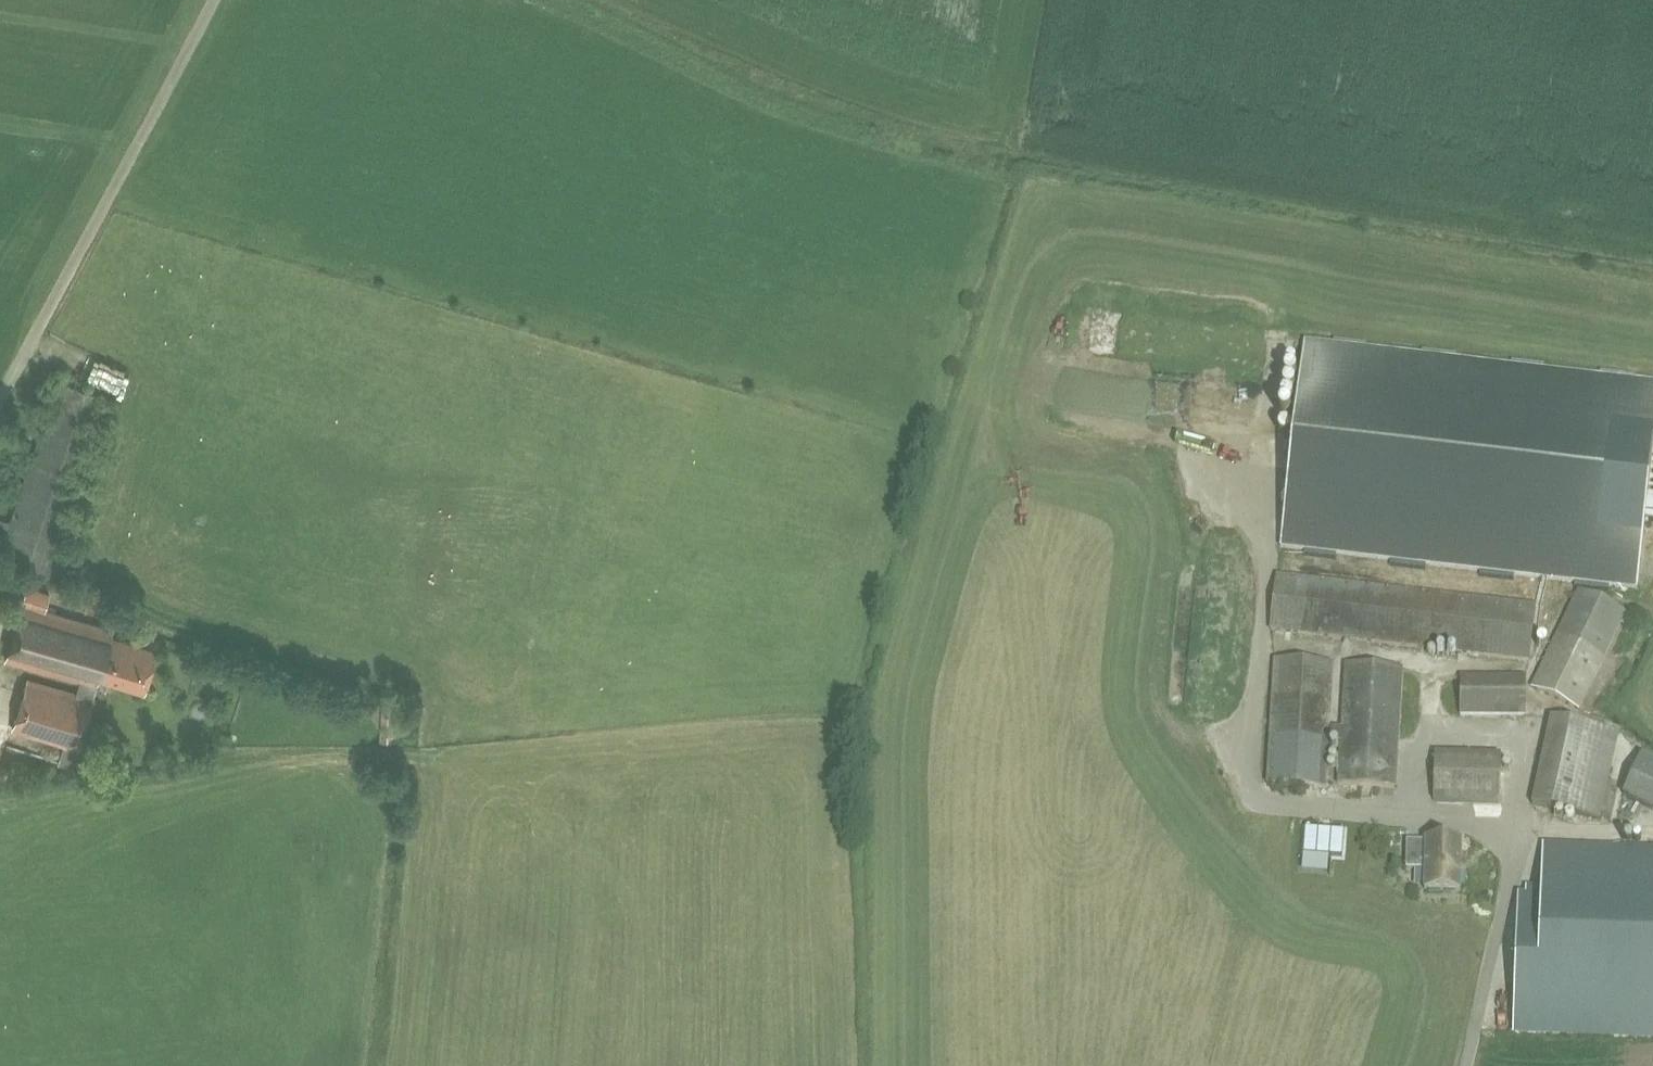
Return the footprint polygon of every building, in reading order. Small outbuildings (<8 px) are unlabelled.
[(1306,344),(1282,549),(1637,591),(1652,456),(1652,385),(1306,344)] [(1530,661),(1536,605),(1279,575),(1272,630),(1530,661)] [(49,594),(27,587),(22,604),(24,604),(7,661),(81,683),(77,696),(27,681),(13,729),(78,748),(100,675),(144,688),(155,649),(112,636),(113,631),(44,611),(49,594)] [(1625,613),(1578,590),(1532,688),(1579,710),(1625,613)] [(1342,742),(1339,783),(1396,786),(1402,669),(1346,666),(1342,728),(1329,727),(1333,665),(1276,661),(1269,785),(1327,789),(1330,741),(1342,742)] [(1527,715),(1527,676),(1461,675),(1461,714),(1527,715)] [(1532,804),(1600,820),(1600,818),(1611,820),(1618,784),(1609,781),(1620,734),(1551,718),(1532,804)] [(1501,804),(1502,756),(1436,754),(1434,802),(1501,804)] [(1642,754),(1622,796),(1652,810),(1652,759),(1642,754)] [(1405,870),(1426,871),(1425,890),(1461,891),(1463,842),(1427,841),(1427,842),(1406,842),(1405,870)] [(1516,1034),(1652,1039),(1652,849),(1544,844),(1543,895),(1521,894),(1516,1034)]
